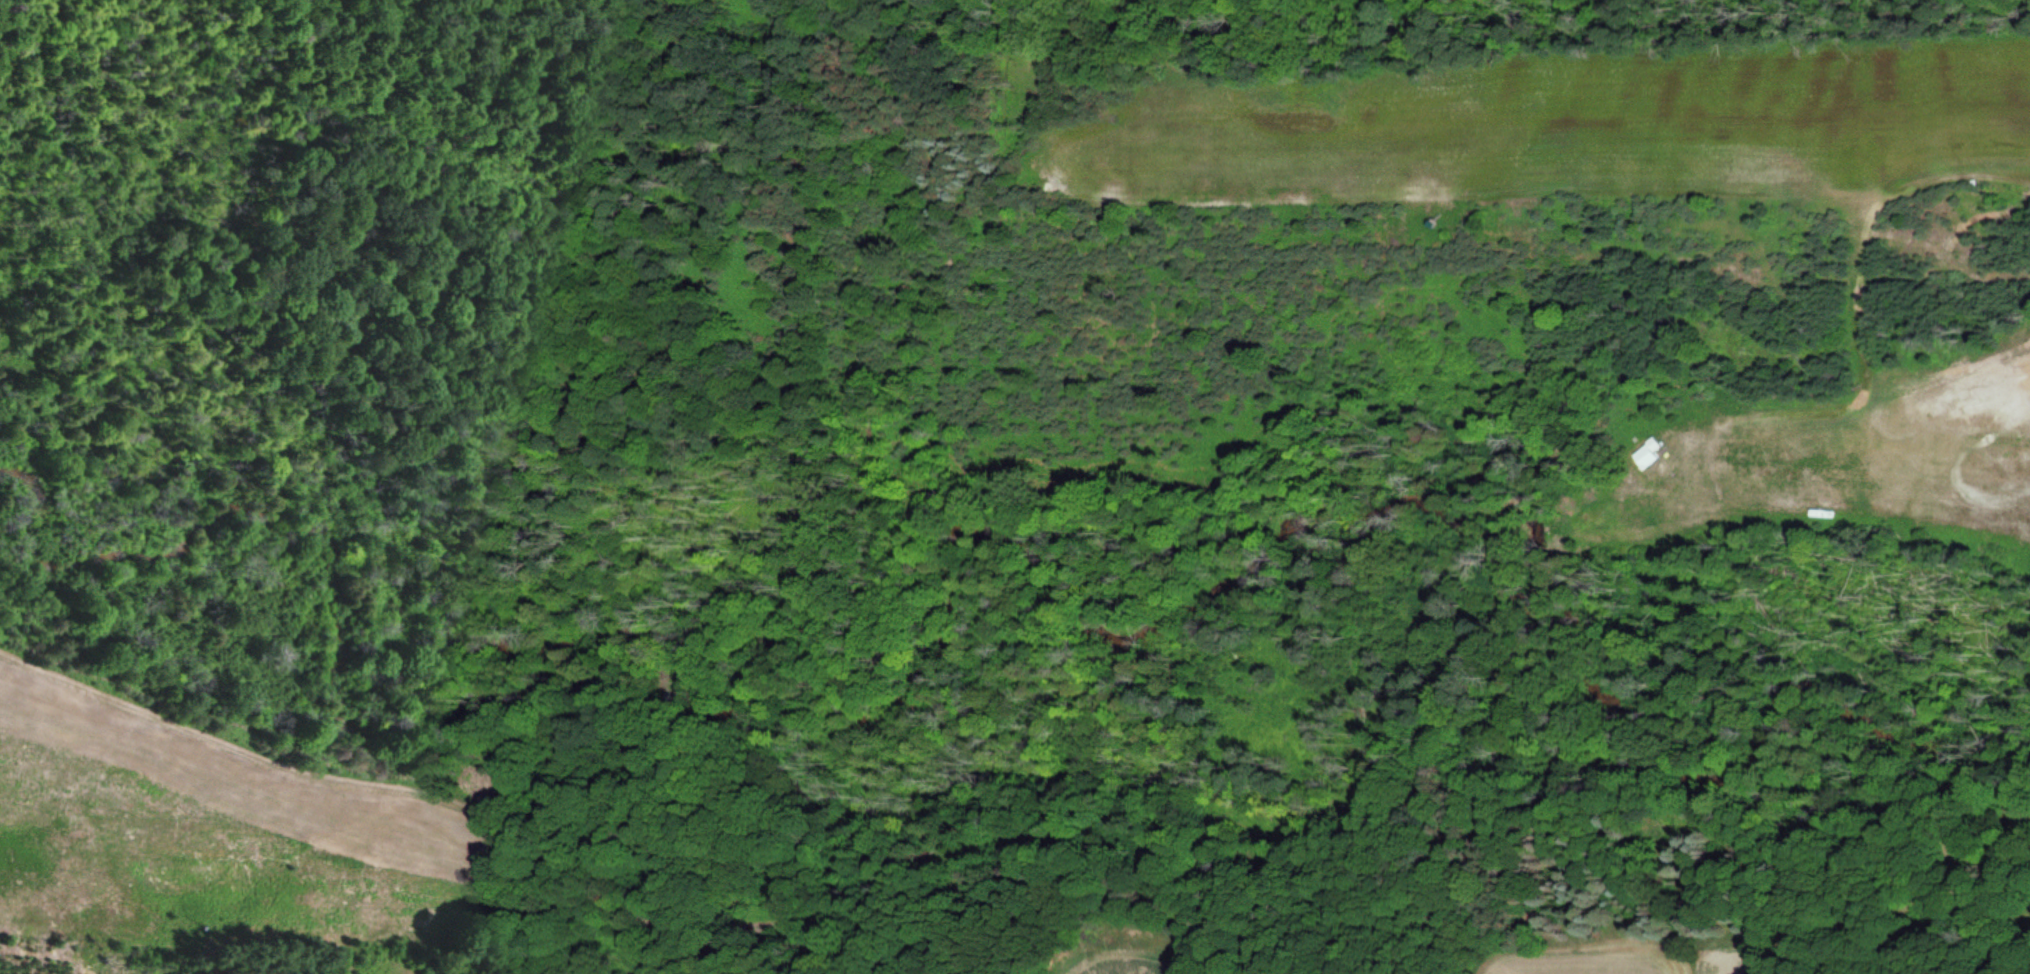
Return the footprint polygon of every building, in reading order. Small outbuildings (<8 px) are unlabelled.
[(1683,485),(1684,498),(1700,497),(1698,483),(1683,485)]
